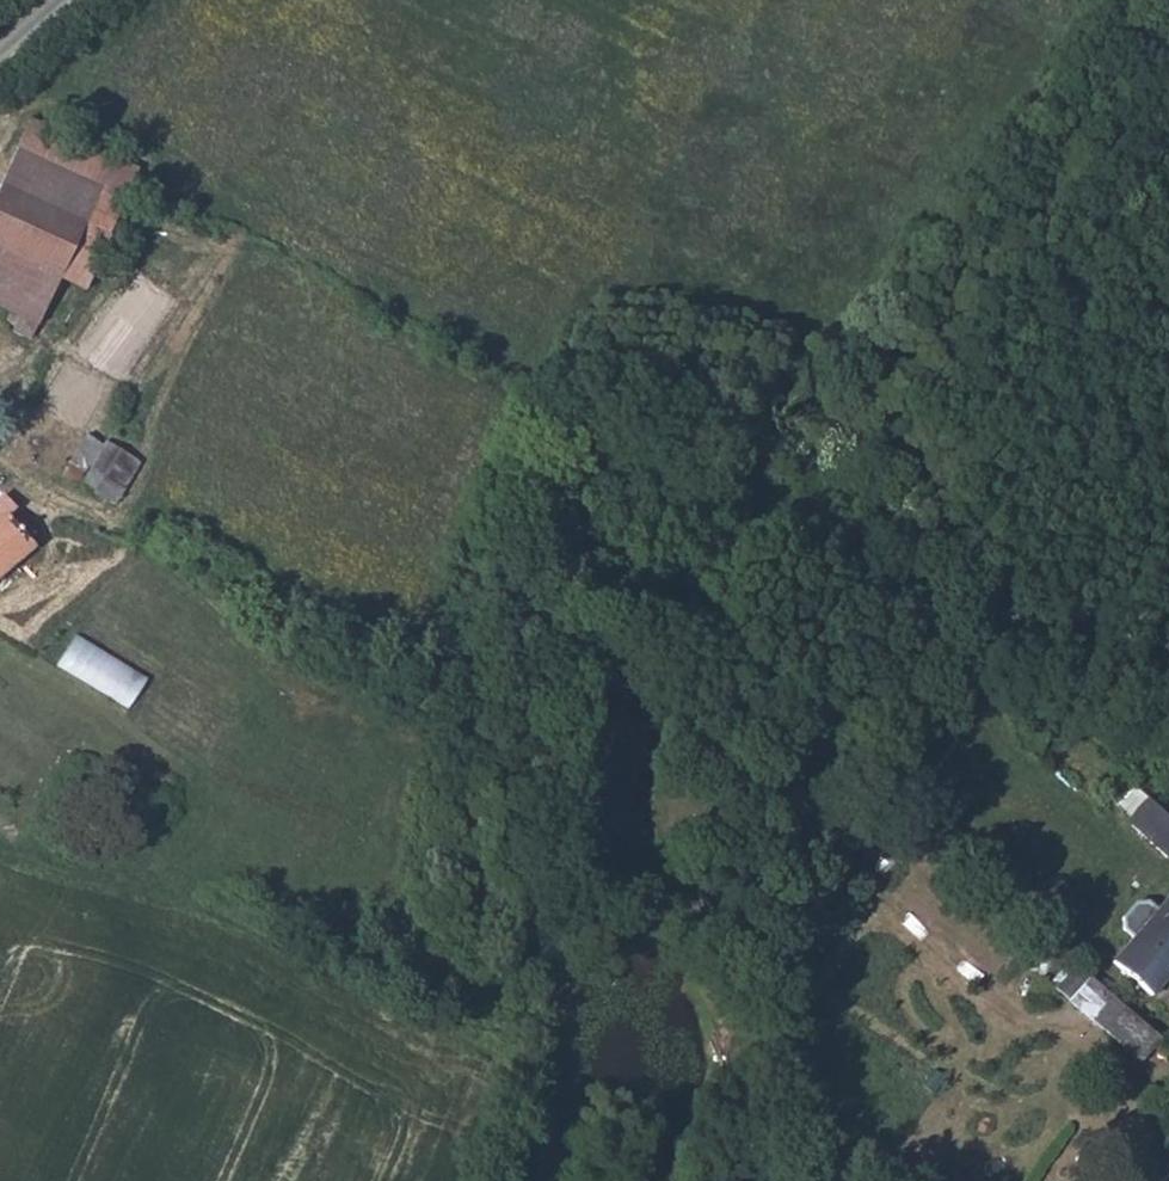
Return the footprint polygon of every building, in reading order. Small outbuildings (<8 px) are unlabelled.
[(27,144),(0,204),(0,293),(29,307),(23,324),(39,330),(107,181),(27,144)] [(99,427),(75,462),(92,474),(116,438),(99,427)] [(0,475),(0,563),(41,525),(9,494),(16,487),(2,473),(0,475)] [(1165,801),(1141,826),(1168,853),(1168,805),(1165,801)] [(1131,959),(1167,992),(1168,989),(1168,916),(1131,959)] [(1102,975),(1082,997),(1155,1059),(1168,1043),(1168,1033),(1102,975)]
